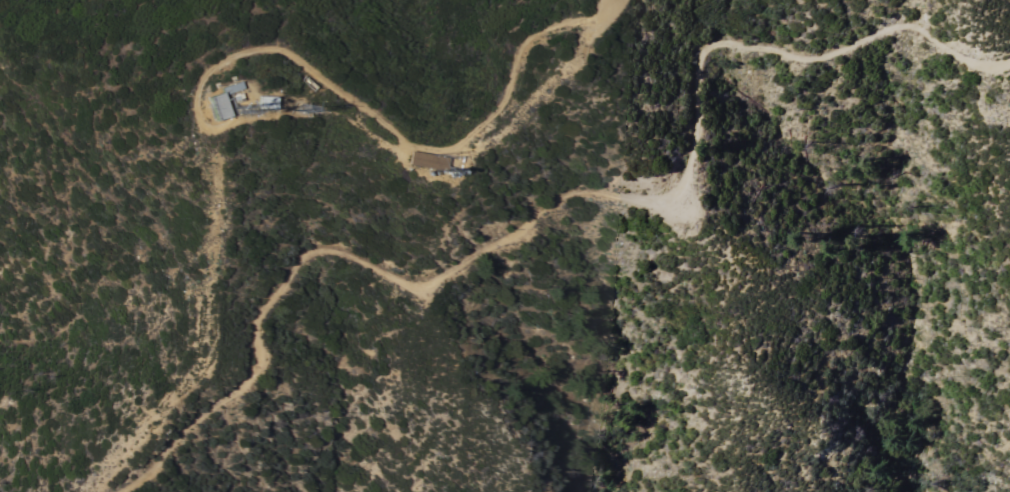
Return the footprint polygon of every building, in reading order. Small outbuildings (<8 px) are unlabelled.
[(206,96),(221,91),(220,87),(239,80),(242,87),(222,95),(230,114),(215,120),(206,96)] [(276,95),(276,108),(257,107),(257,94),(276,95)] [(448,155),(446,170),(408,164),(411,150),(448,155)]
